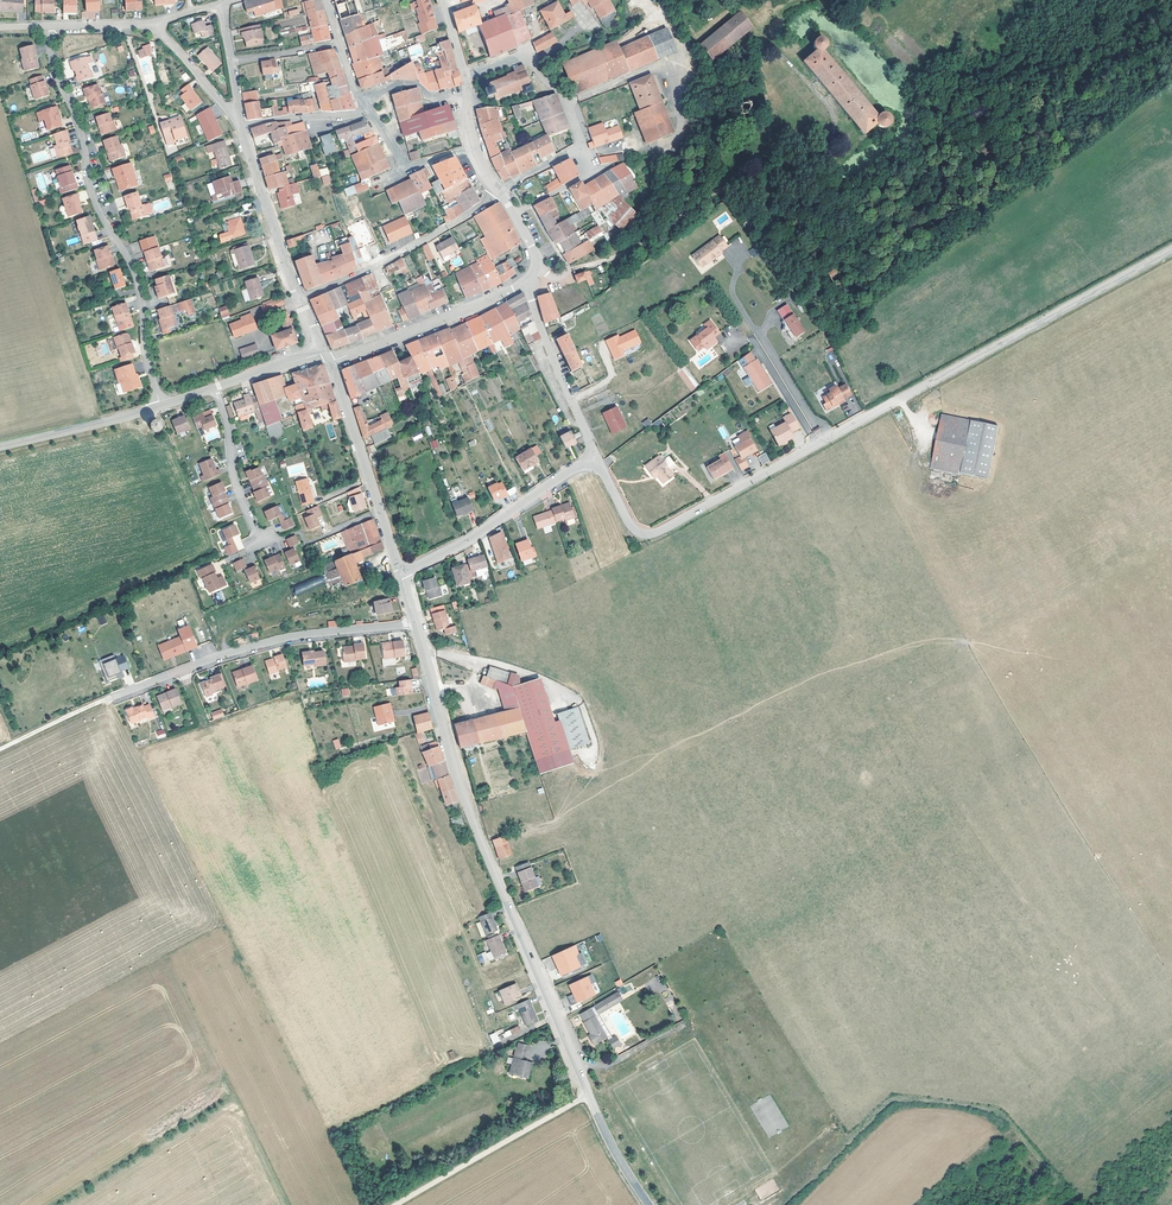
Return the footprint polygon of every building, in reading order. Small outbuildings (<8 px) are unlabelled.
[(140,0),(124,0),(125,12),(133,11),(141,11),(140,0)] [(242,2),(245,13),(252,11),(253,16),(274,10),(272,0),(248,0),(242,2)] [(274,10),(281,8),(279,0),(272,0),(274,10)] [(318,0),(310,0),(300,2),(303,15),(321,11),(318,0)] [(338,20),(356,15),(352,0),(332,0),(338,20)] [(358,14),(361,13),(357,0),(352,0),(356,15),(358,14)] [(513,12),(514,13),(518,10),(532,3),(531,0),(507,0),(513,12)] [(572,16),(568,9),(562,13),(556,0),(555,0),(538,9),(548,29),(572,16)] [(587,1),(588,3),(589,4),(589,5),(592,7),(592,8),(592,11),(594,10),(598,17),(610,11),(608,6),(611,4),(609,0),(587,0),(587,1)] [(428,7),(428,5),(416,7),(413,8),(416,16),(415,16),(417,23),(415,24),(419,34),(434,28),(431,20),(429,13),(428,11),(429,11),(428,7)] [(474,5),(463,9),(452,14),(457,32),(477,24),(477,25),(480,24),(474,5)] [(515,42),(530,36),(518,10),(514,13),(513,12),(505,15),(515,42)] [(323,19),(321,11),(303,15),(304,17),(307,16),(310,29),(325,25),(323,19)] [(750,26),(738,11),(698,44),(711,59),(750,26)] [(361,23),(358,14),(356,15),(338,20),(341,28),(344,35),(353,30),(362,26),(361,23)] [(515,42),(505,15),(504,14),(480,24),(477,25),(489,55),(515,45),(515,42)] [(376,21),(378,20),(377,17),(361,23),(362,26),(371,23),(376,21)] [(194,34),(199,33),(200,32),(202,38),(213,34),(209,24),(204,26),(202,21),(191,24),(194,34)] [(371,23),(362,26),(353,30),(344,35),(346,41),(348,47),(375,36),(372,26),(371,23)] [(259,37),(257,25),(237,29),(238,34),(240,34),(241,36),(242,37),(245,37),(245,40),(243,40),(244,46),(258,44),(257,37),(259,37)] [(327,33),(325,25),(310,29),(311,35),(313,43),(328,39),(327,33)] [(619,48),(615,39),(561,63),(574,92),(674,49),(665,27),(619,48)] [(407,38),(404,30),(391,34),(393,37),(401,34),(404,40),(407,38)] [(550,31),(531,42),(535,51),(555,40),(550,31)] [(815,49),(802,60),(862,132),(875,121),(878,124),(879,125),(881,126),(883,126),(884,125),(886,124),(887,123),(888,122),(889,120),(889,118),(889,116),(888,115),(887,114),(885,112),(884,112),(882,111),(880,112),(879,112),(877,113),(876,115),(821,49),(822,49),(823,48),(824,46),(825,45),(825,43),(825,41),(825,40),(824,38),(822,37),(819,35),(817,36),(815,36),(814,37),(813,38),(812,40),(811,41),(811,43),(811,45),(812,47),(813,48),(815,49)] [(309,44),(307,36),(298,38),(300,46),(309,44)] [(377,40),(375,36),(348,47),(351,56),(353,63),(378,56),(381,56),(382,55),(377,40)] [(449,48),(447,39),(437,42),(438,44),(428,47),(437,56),(442,54),(444,59),(451,56),(449,48)] [(23,70),(38,66),(31,41),(17,44),(23,70)] [(142,49),(143,50),(145,56),(152,54),(149,46),(142,49)] [(215,59),(208,51),(204,47),(195,54),(207,68),(210,70),(217,64),(214,61),(215,59)] [(331,49),(306,54),(310,68),(335,59),(331,49)] [(460,83),(451,56),(444,59),(442,54),(437,56),(438,60),(433,62),(438,69),(440,68),(446,87),(454,85),(460,83)] [(87,61),(85,55),(71,59),(73,66),(74,65),(76,72),(75,73),(76,78),(92,74),(90,68),(89,69),(87,61)] [(380,70),(378,56),(353,63),(350,63),(354,72),(356,79),(370,74),(380,71),(380,70)] [(273,59),(268,60),(269,61),(259,63),(260,74),(275,72),(273,59)] [(336,64),(335,59),(310,68),(312,75),(326,71),(329,79),(340,74),(336,64)] [(417,79),(412,65),(410,60),(406,63),(394,70),(386,75),(391,79),(401,79),(417,79)] [(423,75),(419,63),(412,65),(417,79),(419,81),(427,88),(438,90),(432,71),(423,75)] [(390,64),(380,70),(380,71),(381,78),(386,75),(394,70),(390,64)] [(505,75),(506,77),(488,83),(490,86),(484,89),(486,96),(488,95),(489,97),(493,96),(494,98),(511,91),(512,92),(520,89),(521,91),(520,92),(521,94),(523,93),(523,92),(530,89),(531,90),(533,89),(532,87),(531,87),(528,81),(522,64),(513,69),(514,72),(505,75)] [(440,68),(438,69),(432,71),(438,90),(443,88),(446,87),(440,68)] [(391,79),(386,75),(381,78),(380,71),(370,74),(374,84),(378,82),(391,79)] [(41,72),(28,76),(34,97),(48,93),(41,72)] [(181,76),(185,81),(190,78),(185,72),(181,76)] [(633,111),(646,143),(672,130),(649,73),(629,82),(631,86),(639,109),(633,111)] [(345,87),(340,74),(329,79),(331,84),(333,91),(345,87)] [(374,84),(370,74),(356,79),(360,88),(374,84)] [(97,82),(84,86),(86,96),(88,95),(91,105),(104,101),(101,90),(100,91),(97,82)] [(333,91),(331,84),(328,86),(325,87),(323,82),(313,85),(313,83),(308,85),(311,93),(315,91),(319,103),(327,100),(347,94),(345,87),(333,91)] [(202,104),(188,86),(181,91),(184,95),(180,97),(191,112),(202,104)] [(419,101),(416,87),(391,95),(393,102),(395,108),(419,101)] [(255,90),(241,93),(243,104),(257,102),(255,90)] [(532,100),(533,104),(540,120),(562,112),(559,103),(554,93),(532,100)] [(353,110),(347,94),(327,100),(331,112),(342,111),(353,110)] [(271,108),(272,112),(273,117),(280,117),(283,116),(289,115),(288,114),(286,102),(286,98),(269,101),(271,108)] [(306,112),(302,101),(302,99),(286,102),(288,114),(294,112),(293,111),(298,110),(298,112),(300,112),(300,113),(306,112)] [(312,112),(309,99),(302,101),(306,112),(306,113),(312,112)] [(331,112),(327,100),(319,103),(322,111),(325,111),(331,112)] [(532,100),(517,104),(518,108),(533,104),(532,100)] [(750,104),(749,102),(748,101),(745,100),(743,100),(741,100),(740,101),(739,102),(738,103),(737,105),(737,106),(737,108),(738,109),(739,111),(740,112),(741,113),(743,113),(745,113),(746,112),(748,111),(749,110),(750,109),(750,107),(750,105),(750,104)] [(399,122),(422,113),(421,107),(419,101),(395,108),(399,122)] [(259,110),(257,102),(243,104),(245,113),(247,121),(261,119),(259,110)] [(54,109),(58,108),(56,104),(36,109),(38,118),(44,117),(47,127),(60,124),(57,113),(55,114),(54,109)] [(446,104),(422,113),(399,122),(403,135),(417,131),(420,141),(430,138),(434,136),(446,133),(455,130),(446,104)] [(511,106),(515,118),(520,116),(515,105),(511,106)] [(498,113),(496,106),(485,107),(475,109),(477,117),(479,124),(497,118),(499,117),(498,113)] [(208,141),(222,135),(208,108),(196,115),(208,141)] [(273,117),(272,112),(271,108),(259,110),(261,119),(273,117)] [(111,119),(109,119),(107,110),(96,113),(98,123),(100,123),(102,130),(113,127),(111,119)] [(562,112),(540,120),(545,134),(546,134),(547,134),(567,126),(565,120),(562,112)] [(502,131),(497,118),(479,124),(482,132),(484,139),(492,136),(502,131)] [(175,144),(174,142),(185,138),(178,119),(160,126),(167,146),(175,144)] [(290,125),(288,121),(276,123),(277,129),(285,127),(290,125)] [(364,121),(347,127),(350,137),(369,130),(366,126),(364,121)] [(305,130),(302,122),(292,125),(290,125),(285,127),(287,135),(291,134),(305,130)] [(593,144),(593,146),(601,143),(601,141),(607,138),(608,140),(622,136),(618,124),(604,129),(601,122),(587,127),(591,140),(593,144)] [(250,134),(252,138),(270,133),(277,129),(276,123),(266,124),(249,130),(250,134)] [(71,149),(70,144),(69,144),(67,139),(69,139),(70,138),(66,127),(53,131),(56,142),(54,143),(57,155),(70,151),(71,149)] [(285,127),(277,129),(270,133),(273,145),(276,143),(277,143),(277,142),(280,141),(280,137),(287,135),(285,127)] [(339,130),(334,132),(337,140),(343,138),(348,150),(342,152),(344,158),(348,156),(347,153),(355,150),(353,145),(350,137),(347,127),(339,130)] [(307,136),(305,130),(291,134),(296,152),(298,159),(304,157),(302,150),(310,148),(307,136)] [(353,145),(372,136),(369,130),(350,137),(353,145)] [(22,135),(24,142),(31,139),(28,132),(22,135)] [(108,152),(107,152),(109,158),(111,159),(125,154),(121,142),(119,142),(116,133),(102,138),(105,147),(107,147),(108,152)] [(334,149),(328,133),(323,135),(319,137),(321,142),(322,144),(320,145),(323,153),(334,149)] [(296,152),(291,134),(287,135),(280,137),(280,141),(282,146),(285,156),(296,152)] [(545,134),(531,142),(536,151),(537,152),(538,151),(539,157),(549,151),(551,155),(554,154),(547,134),(546,134),(545,134)] [(373,136),(372,136),(353,145),(355,150),(356,152),(376,143),(375,139),(373,136)] [(492,136),(484,139),(487,149),(490,158),(500,153),(497,147),(492,136)] [(229,166),(226,157),(228,157),(223,140),(211,144),(211,145),(205,148),(207,153),(213,151),(219,169),(229,166)] [(410,140),(405,141),(408,153),(414,151),(410,140)] [(536,151),(531,142),(511,152),(520,171),(529,167),(535,164),(533,153),(536,151)] [(384,158),(376,143),(356,152),(350,155),(358,171),(384,158)] [(511,152),(510,149),(506,150),(500,153),(509,176),(513,174),(520,171),(511,152)] [(416,150),(414,151),(408,153),(411,161),(419,159),(416,150)] [(500,153),(490,158),(492,162),(501,179),(509,176),(500,153)] [(621,153),(597,156),(599,162),(622,159),(621,153)] [(273,156),(259,160),(261,165),(275,161),(273,156)] [(181,157),(174,161),(176,163),(177,166),(184,162),(181,157)] [(442,161),(431,165),(438,179),(431,183),(433,187),(438,184),(441,191),(465,178),(454,157),(442,161)] [(386,163),(384,158),(358,171),(361,179),(361,180),(364,179),(368,177),(388,168),(388,167),(386,163)] [(569,158),(552,166),(559,180),(561,184),(577,175),(573,167),(569,158)] [(120,186),(122,187),(135,183),(136,181),(129,160),(111,166),(114,176),(115,176),(116,179),(118,179),(120,186)] [(277,169),(275,161),(261,165),(263,172),(264,177),(279,173),(277,169)] [(616,165),(609,168),(626,192),(637,185),(630,174),(622,162),(616,165)] [(57,186),(59,192),(77,186),(75,179),(73,180),(69,163),(53,168),(54,173),(53,174),(54,178),(56,179),(58,185),(57,186)] [(309,166),(313,178),(320,177),(316,164),(309,166)] [(408,176),(410,179),(422,199),(424,198),(425,197),(424,195),(422,192),(431,188),(425,178),(430,176),(425,167),(415,172),(413,173),(408,176)] [(626,192),(609,168),(605,171),(602,173),(619,196),(626,192)] [(286,183),(283,173),(279,174),(279,173),(264,177),(266,183),(269,190),(278,188),(287,185),(286,183)] [(588,181),(583,185),(584,187),(586,190),(591,200),(590,201),(592,202),(596,209),(597,209),(619,196),(602,173),(588,181)] [(329,175),(321,176),(323,185),(331,184),(329,175)] [(115,176),(114,176),(118,189),(122,187),(120,186),(118,179),(116,179),(115,176)] [(318,178),(312,180),(314,187),(320,185),(318,178)] [(467,182),(465,178),(441,191),(446,201),(454,196),(470,187),(467,182)] [(227,185),(224,179),(218,181),(217,180),(216,180),(215,182),(204,186),(210,203),(241,192),(237,181),(231,184),(227,185)] [(368,189),(367,185),(364,179),(361,180),(361,179),(360,180),(359,181),(359,183),(360,184),(343,190),(346,196),(368,189)] [(423,200),(422,199),(410,179),(402,182),(394,186),(385,190),(390,204),(397,201),(403,213),(425,203),(423,200)] [(545,193),(561,184),(559,180),(543,189),(545,193)] [(573,197),(578,194),(576,191),(584,187),(583,185),(580,181),(568,187),(570,191),(573,197)] [(297,182),(293,184),(287,185),(278,188),(279,192),(276,193),(278,198),(280,197),(281,201),(279,202),(281,208),(294,204),(291,194),(300,193),(297,182)] [(438,184),(433,187),(432,187),(434,190),(436,194),(441,191),(438,184)] [(474,193),(470,187),(454,196),(455,200),(457,203),(463,212),(479,201),(474,193)] [(131,211),(130,211),(132,217),(146,213),(143,202),(140,203),(136,189),(123,193),(127,207),(128,207),(129,206),(131,211)] [(591,200),(586,190),(578,194),(573,197),(577,203),(580,209),(587,206),(588,206),(587,205),(586,203),(590,201),(591,200)] [(78,201),(76,193),(62,196),(66,209),(67,208),(68,214),(80,211),(77,201),(78,201)] [(619,196),(597,209),(624,235),(640,218),(638,215),(619,196)] [(555,207),(550,197),(533,206),(535,209),(538,216),(553,208),(555,207)] [(497,201),(473,215),(482,231),(508,218),(497,201)] [(596,209),(592,202),(587,205),(588,206),(587,206),(591,212),(596,209)] [(463,212),(457,203),(450,207),(455,216),(463,212)] [(766,203),(762,207),(767,214),(772,211),(766,203)] [(455,216),(450,207),(444,211),(447,217),(449,220),(453,217),(455,216)] [(546,229),(556,223),(552,217),(557,214),(553,208),(538,216),(541,221),(546,229)] [(405,214),(408,219),(415,216),(413,211),(405,214)] [(574,213),(570,215),(565,218),(568,224),(578,219),(574,213)] [(87,214),(74,218),(76,224),(75,225),(77,230),(78,230),(81,239),(94,236),(87,214)] [(231,237),(244,233),(239,217),(234,219),(232,214),(221,218),(223,223),(226,222),(229,231),(221,234),(220,236),(222,242),(230,239),(231,237)] [(552,217),(556,223),(561,221),(557,214),(552,217)] [(382,227),(389,242),(411,232),(404,216),(382,227)] [(508,218),(482,231),(485,235),(496,255),(519,243),(514,231),(511,225),(508,218)] [(568,224),(565,218),(561,221),(556,223),(546,229),(549,234),(555,243),(573,232),(568,224)] [(364,219),(355,223),(361,238),(365,236),(368,243),(373,241),(364,219)] [(746,219),(742,222),(747,230),(752,226),(746,219)] [(601,231),(597,225),(590,228),(594,235),(595,234),(601,231)] [(765,242),(766,242),(767,242),(768,241),(769,239),(769,238),(770,237),(769,235),(769,233),(767,231),(765,230),(764,230),(762,230),(761,231),(760,232),(759,233),(758,234),(757,235),(757,237),(758,238),(758,240),(759,240),(759,241),(761,242),(762,242),(764,242),(765,242)] [(580,243),(574,231),(573,232),(555,243),(558,247),(562,253),(580,243)] [(719,250),(718,248),(724,243),(717,233),(690,253),(699,265),(719,250)] [(142,250),(143,249),(154,245),(151,234),(138,238),(142,250)] [(303,234),(293,238),(295,243),(305,239),(303,234)] [(496,255),(485,235),(479,238),(487,253),(488,256),(490,259),(497,256),(496,255)] [(351,236),(346,238),(355,265),(360,263),(351,236)] [(458,246),(452,236),(443,242),(444,243),(437,247),(442,255),(447,252),(458,246)] [(355,265),(346,238),(345,237),(334,241),(336,247),(340,246),(343,254),(331,258),(329,253),(325,254),(328,261),(315,266),(321,284),(353,270),(352,267),(355,266),(355,265)] [(293,238),(286,241),(289,248),(296,245),(295,243),(293,238)] [(593,249),(587,239),(580,243),(562,253),(564,257),(568,262),(593,249)] [(777,257),(766,242),(765,242),(764,242),(762,242),(761,242),(759,241),(759,240),(757,242),(771,262),(777,257)] [(426,242),(421,245),(428,259),(433,256),(426,242)] [(93,247),(95,256),(94,256),(95,260),(96,260),(98,267),(111,263),(106,244),(93,247)] [(149,262),(147,263),(149,269),(163,264),(157,245),(154,245),(143,249),(146,259),(148,258),(149,262)] [(233,250),(234,253),(238,254),(240,261),(238,265),(240,270),(252,265),(250,261),(253,260),(247,245),(233,250)] [(754,247),(748,250),(753,258),(759,254),(754,247)] [(311,255),(295,260),(301,278),(305,290),(321,284),(315,266),(311,255)] [(488,256),(478,261),(491,286),(495,284),(502,281),(498,274),(494,267),(490,259),(488,256)] [(504,260),(505,261),(510,267),(511,266),(511,267),(516,264),(510,256),(504,260)] [(395,261),(390,265),(393,271),(398,268),(395,261)] [(478,261),(470,265),(482,290),(487,288),(491,286),(478,261)] [(498,274),(510,267),(505,261),(494,267),(498,274)] [(390,265),(384,267),(387,274),(393,271),(390,265)] [(482,290),(470,265),(455,272),(465,296),(474,293),(482,290)] [(498,274),(502,281),(508,276),(514,271),(511,267),(511,266),(510,267),(498,274)] [(123,285),(117,267),(107,270),(112,288),(123,285)] [(583,271),(574,275),(576,279),(577,281),(577,282),(586,278),(585,276),(583,271)] [(168,272),(154,277),(155,283),(157,287),(155,288),(157,294),(173,290),(168,272)] [(372,272),(353,281),(358,293),(377,286),(375,281),(376,280),(372,272)] [(259,288),(261,288),(257,277),(244,282),(250,300),(262,296),(259,288)] [(417,280),(420,286),(425,283),(422,278),(417,280)] [(439,280),(431,284),(436,293),(443,289),(442,287),(439,280)] [(353,281),(344,284),(350,297),(358,293),(353,281)] [(425,283),(420,286),(409,291),(419,313),(425,310),(431,308),(427,301),(432,298),(426,286),(425,283)] [(436,293),(431,284),(426,286),(432,298),(427,301),(431,308),(439,304),(447,301),(448,300),(443,289),(436,293)] [(363,302),(380,293),(378,289),(377,286),(358,293),(361,298),(363,302)] [(344,299),(338,287),(326,292),(333,309),(334,310),(335,309),(346,305),(347,305),(344,299)] [(801,287),(793,292),(802,304),(805,309),(810,305),(812,304),(801,287)] [(408,289),(397,295),(403,307),(407,318),(408,318),(413,316),(419,313),(409,291),(408,289)] [(558,315),(549,291),(536,296),(538,302),(540,308),(542,317),(544,322),(558,315)] [(333,309),(326,292),(309,299),(314,309),(317,316),(333,309)] [(519,293),(505,301),(519,327),(532,320),(529,310),(522,292),(519,293)] [(361,298),(358,293),(350,297),(344,299),(347,305),(361,298)] [(392,324),(380,293),(363,302),(366,309),(369,318),(370,318),(375,331),(382,328),(392,324)] [(189,297),(158,307),(161,316),(159,317),(162,327),(174,323),(172,318),(174,318),(172,311),(183,307),(185,308),(187,313),(194,311),(189,297)] [(282,298),(261,306),(263,312),(284,304),(282,298)] [(366,309),(363,302),(361,298),(347,305),(346,305),(351,315),(362,311),(366,309)] [(125,310),(126,310),(123,300),(109,305),(117,329),(131,324),(128,314),(126,314),(125,310)] [(519,327),(505,301),(501,304),(495,307),(508,333),(513,331),(519,327)] [(788,305),(778,311),(783,319),(782,319),(783,321),(783,323),(782,328),(787,329),(791,330),(795,335),(802,330),(797,323),(797,320),(798,316),(795,316),(788,305)] [(225,306),(218,309),(219,314),(227,311),(225,306)] [(398,310),(402,320),(407,318),(403,307),(398,310)] [(485,313),(479,316),(492,342),(499,338),(508,333),(495,307),(485,313)] [(339,318),(335,309),(334,310),(333,309),(317,316),(319,320),(321,325),(339,318)] [(572,311),(559,318),(562,322),(574,315),(572,311)] [(234,337),(246,332),(244,326),(254,322),(250,314),(241,318),(242,320),(229,325),(234,337)] [(283,325),(290,323),(288,316),(281,318),(283,325)] [(465,322),(478,350),(488,345),(492,342),(479,316),(475,318),(469,320),(465,322)] [(326,335),(344,330),(339,318),(321,325),(326,335)] [(370,318),(369,318),(366,320),(356,325),(356,326),(357,325),(361,337),(368,334),(375,331),(370,318)] [(697,349),(703,344),(709,340),(707,339),(713,335),(718,331),(709,318),(703,323),(706,326),(689,339),(697,349)] [(540,337),(532,320),(519,327),(527,344),(540,337)] [(256,328),(254,322),(244,326),(246,332),(256,328)] [(478,350),(465,322),(450,329),(462,358),(468,355),(478,350)] [(292,329),(290,323),(283,325),(282,325),(284,332),(292,329)] [(357,325),(356,326),(344,330),(348,342),(355,340),(362,338),(361,337),(357,325)] [(462,358),(450,329),(449,327),(441,330),(434,333),(447,365),(462,358)] [(135,350),(132,339),(131,340),(128,329),(114,334),(117,345),(118,345),(120,354),(132,350),(135,350)] [(296,342),(292,329),(284,332),(271,336),(275,349),(286,345),(296,342)] [(605,340),(614,360),(626,355),(624,350),(641,343),(636,329),(619,336),(618,334),(605,340)] [(795,335),(791,330),(787,329),(787,330),(791,337),(795,335)] [(348,342),(344,330),(326,335),(331,348),(348,342)] [(520,343),(513,331),(508,333),(511,340),(514,346),(520,343)] [(574,348),(566,332),(555,337),(559,345),(563,354),(574,348)] [(425,336),(417,339),(430,367),(437,364),(439,368),(447,365),(434,333),(425,336)] [(508,333),(499,338),(502,344),(511,340),(508,333)] [(709,340),(703,344),(706,347),(716,340),(713,335),(707,339),(709,340)] [(720,343),(725,339),(722,335),(717,339),(720,343)] [(430,367),(417,339),(410,342),(405,345),(410,356),(411,358),(418,372),(430,367)] [(238,350),(242,360),(259,355),(255,344),(238,350)] [(574,348),(563,354),(571,370),(581,364),(574,348)] [(132,350),(120,354),(119,354),(121,359),(133,355),(132,350)] [(385,353),(379,355),(390,379),(396,377),(402,390),(409,387),(407,382),(405,377),(398,363),(397,362),(391,350),(385,353)] [(738,358),(743,367),(755,359),(750,350),(738,358)] [(390,379),(379,355),(366,360),(377,386),(390,379)] [(472,363),(468,355),(462,358),(466,366),(472,363)] [(411,358),(398,363),(405,377),(407,382),(420,377),(418,372),(411,358)] [(755,359),(743,367),(748,374),(752,381),(758,390),(771,381),(757,358),(755,359)] [(355,364),(352,365),(364,392),(377,386),(366,360),(364,361),(355,364)] [(139,383),(137,377),(133,378),(132,372),(133,371),(131,362),(112,367),(116,380),(117,380),(120,389),(139,383)] [(478,375),(472,363),(466,366),(471,378),(478,375)] [(324,364),(306,369),(308,377),(311,376),(314,386),(329,381),(327,374),(324,364)] [(364,392),(352,365),(341,369),(350,398),(364,392)] [(292,373),(295,384),(296,384),(298,390),(300,390),(314,386),(311,376),(308,377),(306,369),(300,371),(292,373)] [(727,369),(722,372),(725,377),(731,373),(727,369)] [(683,370),(678,372),(683,380),(687,377),(683,370)] [(438,395),(442,393),(436,381),(433,373),(429,375),(438,395)] [(285,387),(281,374),(272,377),(280,397),(286,395),(284,388),(285,387)] [(752,381),(748,374),(742,378),(746,384),(752,381)] [(446,378),(451,390),(457,386),(452,375),(446,378)] [(280,397),(272,377),(252,384),(256,395),(259,404),(260,404),(268,401),(280,397)] [(420,377),(407,382),(409,387),(409,388),(422,382),(420,377)] [(436,381),(442,393),(446,391),(440,379),(436,381)] [(314,386),(300,390),(305,404),(320,398),(334,395),(332,391),(332,388),(329,381),(314,386)] [(571,385),(574,391),(582,387),(579,381),(571,385)] [(844,397),(852,393),(847,382),(839,386),(837,383),(830,387),(831,390),(823,394),(826,400),(823,401),(827,408),(845,399),(844,397)] [(295,384),(285,387),(284,388),(286,395),(290,401),(300,397),(298,390),(296,384),(295,384)] [(258,404),(259,404),(256,395),(251,397),(249,393),(244,395),(245,399),(234,403),(238,416),(255,411),(256,415),(262,414),(258,404)] [(335,400),(334,395),(320,398),(305,404),(307,409),(310,408),(324,404),(328,403),(335,400)] [(275,422),(268,401),(260,404),(259,404),(258,404),(262,414),(266,426),(275,422)] [(385,427),(392,423),(388,412),(384,414),(366,420),(360,405),(354,407),(364,437),(370,434),(385,427)] [(625,426),(618,411),(616,407),(615,406),(604,411),(610,424),(608,425),(611,433),(625,426)] [(307,409),(305,410),(300,412),(297,413),(303,430),(313,427),(308,413),(311,411),(310,408),(307,409)] [(331,412),(333,419),(341,417),(339,410),(331,412)] [(602,412),(608,425),(610,424),(604,411),(602,412)] [(799,425),(790,411),(781,415),(784,420),(768,428),(776,443),(782,440),(782,439),(786,437),(786,438),(792,434),(790,430),(799,425)] [(1002,425),(943,412),(930,469),(989,482),(1002,425)] [(203,413),(193,417),(197,428),(203,426),(204,430),(217,425),(213,416),(205,419),(203,413)] [(172,421),(177,433),(190,428),(185,415),(172,421)] [(155,417),(154,418),(152,419),(152,421),(151,423),(152,424),(153,426),(154,427),(156,428),(158,428),(159,427),(161,426),(162,425),(162,423),(162,421),(161,419),(160,418),(159,417),(157,417),(155,417)] [(648,417),(642,422),(646,427),(652,422),(648,417)] [(489,418),(484,421),(489,430),(494,427),(489,418)] [(655,427),(661,423),(659,419),(653,424),(655,427)] [(385,427),(370,434),(375,443),(389,435),(385,427)] [(739,454),(734,457),(740,468),(748,464),(743,455),(756,448),(749,436),(749,433),(747,428),(737,434),(740,440),(733,444),(739,454)] [(575,439),(570,430),(565,432),(559,435),(565,446),(576,441),(575,439)] [(414,441),(423,437),(420,431),(411,435),(414,441)] [(429,442),(433,449),(440,446),(436,439),(429,442)] [(366,447),(369,454),(376,451),(373,444),(366,447)] [(533,466),(532,464),(538,460),(530,447),(515,457),(524,472),(533,466)] [(719,457),(706,465),(713,477),(732,466),(723,451),(717,454),(719,457)] [(766,453),(758,456),(762,465),(770,461),(766,453)] [(645,465),(652,474),(655,471),(657,474),(663,481),(672,473),(658,455),(645,465)] [(200,476),(203,481),(221,474),(218,468),(216,469),(211,458),(198,463),(203,474),(200,476)] [(253,485),(266,479),(264,474),(263,474),(259,466),(251,470),(250,468),(246,471),(253,485)] [(308,487),(305,478),(295,481),(303,505),(315,501),(310,486),(308,487)] [(266,479),(253,485),(255,491),(254,491),(259,501),(271,495),(266,486),(269,485),(266,479)] [(502,480),(498,482),(503,494),(504,495),(508,493),(507,489),(502,480)] [(213,503),(226,497),(224,492),(225,491),(221,481),(209,487),(213,496),(210,497),(213,503)] [(497,481),(488,486),(494,498),(499,496),(503,494),(498,482),(497,481)] [(368,505),(361,485),(351,490),(353,496),(357,510),(368,505)] [(515,488),(514,485),(507,489),(508,493),(512,500),(517,496),(515,492),(515,488)] [(473,508),(468,496),(452,503),(456,515),(473,508)] [(226,497),(213,503),(219,518),(231,512),(227,503),(229,502),(226,497)] [(566,499),(548,506),(548,507),(553,520),(562,516),(563,518),(572,514),(566,499)] [(279,516),(285,529),(295,525),(291,517),(286,519),(283,513),(282,514),(277,505),(265,511),(269,520),(279,516)] [(318,505),(307,510),(310,515),(306,517),(312,529),(321,525),(317,517),(323,515),(318,505)] [(553,520),(548,507),(530,514),(534,526),(553,520)] [(355,550),(356,550),(381,540),(377,530),(373,518),(341,531),(349,552),(355,550)] [(225,546),(229,554),(238,550),(232,537),(240,533),(235,524),(223,529),(230,544),(225,546)] [(488,534),(497,559),(508,555),(500,530),(488,534)] [(295,534),(287,538),(290,546),(293,545),(299,543),(295,534)] [(532,553),(530,547),(528,548),(524,537),(512,541),(519,564),(527,561),(525,556),(532,553)] [(381,541),(360,549),(363,556),(383,547),(381,541)] [(292,549),(285,552),(290,564),(300,560),(294,548),(292,549)] [(364,557),(363,556),(360,549),(350,553),(354,561),(364,557)] [(468,569),(485,564),(481,551),(465,557),(466,561),(468,569)] [(285,567),(279,553),(264,560),(270,572),(279,568),(280,569),(285,567)] [(337,568),(343,581),(345,585),(362,578),(354,561),(350,553),(334,560),(337,568)] [(242,558),(234,562),(238,570),(243,567),(246,566),(242,558)] [(455,583),(471,578),(468,569),(466,561),(450,566),(455,583)] [(212,563),(197,569),(201,577),(203,576),(209,591),(227,584),(222,574),(216,577),(215,575),(216,574),(214,571),(216,571),(212,563)] [(247,569),(245,570),(250,582),(260,578),(254,566),(247,569)] [(343,581),(337,568),(325,574),(331,586),(343,581)] [(427,599),(441,594),(438,586),(436,586),(433,576),(420,581),(424,593),(426,592),(427,595),(426,595),(427,599)] [(221,591),(215,594),(219,603),(225,600),(221,591)] [(391,609),(388,596),(373,600),(377,613),(391,609)] [(447,628),(440,604),(428,608),(435,632),(447,628)] [(104,615),(97,618),(100,626),(107,622),(104,615)] [(182,615),(177,617),(180,625),(185,622),(182,615)] [(158,642),(164,656),(196,643),(188,622),(178,626),(181,633),(158,642)] [(401,637),(380,640),(382,654),(403,652),(401,637)] [(352,643),(341,644),(342,650),(340,650),(341,658),(353,657),(353,656),(365,655),(363,640),(352,641),(352,643)] [(274,655),(272,656),(271,654),(265,656),(269,669),(277,667),(277,665),(287,662),(282,648),(274,651),(274,655)] [(324,662),(323,652),(319,652),(319,648),(301,650),(303,663),(314,662),(314,663),(324,662)] [(102,663),(107,676),(117,673),(116,670),(116,668),(121,667),(129,664),(124,651),(116,654),(115,650),(103,654),(106,662),(102,663)] [(246,664),(235,668),(240,681),(259,675),(254,659),(246,662),(246,664)] [(489,663),(485,674),(487,674),(511,684),(519,682),(516,673),(489,663)] [(220,669),(211,672),(212,675),(208,676),(207,675),(202,677),(207,691),(226,683),(220,669)] [(505,709),(518,705),(525,728),(535,757),(568,746),(560,721),(559,718),(553,720),(539,676),(519,682),(511,684),(487,674),(485,682),(499,686),(505,709)] [(394,684),(395,692),(410,690),(409,682),(410,682),(409,676),(397,677),(398,683),(394,684)] [(161,691),(160,693),(164,705),(173,702),(184,698),(178,684),(161,691)] [(150,714),(156,711),(151,698),(145,700),(145,698),(133,703),(131,701),(129,702),(127,704),(133,718),(149,712),(150,714)] [(387,700),(372,704),(378,723),(392,719),(387,700)] [(577,703),(556,710),(559,718),(560,721),(568,746),(589,738),(577,703)] [(213,708),(215,714),(225,711),(223,705),(213,708)] [(459,745),(525,728),(518,705),(505,709),(452,721),(459,745)] [(432,725),(428,709),(412,714),(417,730),(421,729),(432,725)] [(424,737),(421,729),(417,730),(414,731),(417,739),(424,737)] [(335,749),(341,748),(339,738),(333,740),(335,749)] [(430,746),(421,749),(426,764),(430,763),(443,759),(436,738),(428,741),(430,746)] [(568,746),(535,757),(540,771),(573,759),(568,746)] [(443,759),(430,763),(435,777),(436,776),(447,772),(445,765),(443,759)] [(447,772),(436,776),(444,797),(455,793),(452,785),(447,772)] [(457,799),(455,793),(444,797),(446,801),(457,799)] [(452,819),(454,818),(456,823),(463,820),(459,810),(450,814),(452,819)] [(505,832),(492,836),(498,855),(511,851),(505,832)] [(536,883),(532,874),(527,859),(515,863),(524,887),(536,883)] [(532,874),(536,883),(541,881),(537,872),(532,874)] [(485,930),(497,925),(490,907),(477,912),(479,917),(485,930)] [(474,919),(480,933),(485,930),(479,917),(474,919)] [(492,954),(506,948),(497,930),(484,935),(492,954)] [(574,940),(551,951),(555,960),(558,959),(559,962),(558,963),(562,972),(568,969),(567,967),(571,965),(573,968),(582,964),(581,961),(586,958),(581,948),(578,949),(574,940)] [(489,956),(485,946),(480,948),(484,958),(489,956)] [(567,992),(572,1001),(595,989),(590,979),(595,977),(591,969),(569,980),(573,989),(567,992)] [(506,999),(511,997),(513,996),(511,994),(521,990),(516,978),(500,984),(506,999)] [(620,978),(614,982),(617,987),(623,984),(620,978)] [(597,1007),(621,994),(617,988),(594,1002),(597,1007)] [(526,1019),(537,1015),(529,994),(517,999),(526,1019)] [(598,1010),(620,998),(622,996),(621,994),(597,1007),(598,1010)] [(593,1041),(606,1034),(601,1024),(593,1008),(590,1004),(579,1010),(591,1030),(593,1033),(589,1035),(593,1041)] [(509,1024),(511,1029),(520,1025),(518,1020),(509,1024)] [(601,1024),(606,1034),(611,1032),(606,1021),(601,1024)] [(504,1038),(521,1031),(519,1026),(502,1033),(504,1038)] [(489,1035),(493,1044),(501,1041),(496,1032),(489,1035)] [(612,1044),(620,1041),(617,1034),(609,1038),(612,1044)] [(523,1046),(514,1044),(508,1068),(525,1073),(529,1057),(521,1055),(523,1046)]
